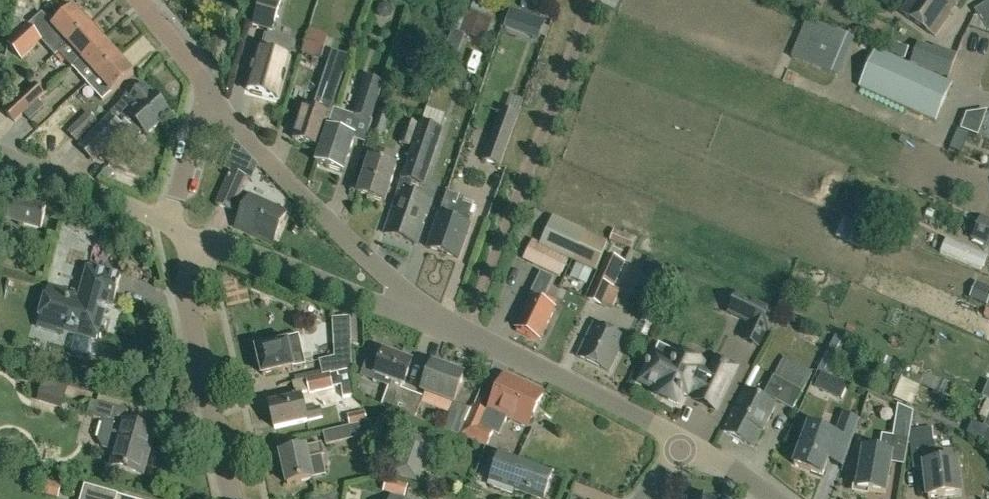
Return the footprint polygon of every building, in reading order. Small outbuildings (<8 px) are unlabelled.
[(282,0),(260,0),(253,24),(273,31),(282,0)] [(960,0),(910,0),(902,11),(935,35),(960,0)] [(474,1),(470,11),(485,16),(488,6),(474,1)] [(55,55),(90,23),(75,7),(54,25),(43,13),(28,25),(9,43),(22,58),(39,43),(42,40),(55,55)] [(512,9),(506,26),(539,38),(545,21),(512,9)] [(468,11),(461,32),(485,40),(492,19),(468,11)] [(838,76),(855,39),(807,18),(791,56),(838,76)] [(73,68),(104,40),(90,23),(55,55),(59,52),(73,68)] [(310,64),(312,57),(324,60),(331,36),(310,30),(301,62),(310,64)] [(266,35),(261,53),(258,52),(248,91),(278,99),(294,43),(266,35)] [(88,84),(119,56),(104,40),(73,68),(79,75),(89,66),(97,74),(87,83),(88,84)] [(904,58),(908,48),(891,42),(888,52),(904,58)] [(933,47),(918,42),(910,62),(948,79),(958,53),(934,44),(933,47)] [(909,64),(877,50),(860,87),(935,120),(952,83),(947,81),(948,79),(910,62),(909,64)] [(103,101),(134,72),(119,56),(88,84),(103,101)] [(371,121),(384,83),(367,77),(354,116),(361,118),(371,121)] [(37,100),(44,93),(35,83),(5,111),(14,121),(37,100)] [(152,93),(144,84),(129,97),(127,94),(118,106),(111,113),(79,145),(94,159),(117,135),(125,145),(143,129),(147,134),(171,113),(153,92),(152,93)] [(330,100),(318,96),(314,108),(304,104),(293,137),(320,146),(336,98),(331,96),(330,100)] [(23,113),(29,120),(44,106),(37,100),(23,113)] [(343,171),(355,136),(361,118),(354,116),(347,113),(334,109),(317,162),(343,171)] [(383,138),(391,114),(378,109),(370,133),(383,138)] [(500,166),(518,115),(502,109),(483,160),(500,166)] [(89,112),(69,131),(78,140),(97,120),(89,112)] [(411,147),(419,124),(407,119),(399,142),(411,147)] [(422,184),(440,130),(421,123),(385,232),(417,243),(432,201),(408,193),(412,181),(422,184)] [(393,164),(396,155),(377,149),(375,158),(371,156),(359,192),(385,201),(397,165),(393,164)] [(113,172),(107,167),(100,174),(106,179),(113,172)] [(232,210),(247,177),(230,170),(216,203),(232,210)] [(468,225),(470,217),(471,216),(474,217),(477,208),(475,203),(465,200),(465,198),(449,192),(448,196),(430,247),(458,257),(469,225),(468,225)] [(41,227),(47,206),(28,201),(28,199),(11,194),(5,217),(41,227)] [(272,244),(287,210),(250,194),(235,227),(272,244)] [(595,272),(608,242),(554,217),(541,244),(532,239),(523,259),(561,278),(569,259),(577,263),(593,271),(595,272)] [(980,218),(972,237),(988,244),(988,222),(980,218)] [(631,249),(636,238),(614,229),(609,240),(631,249)] [(79,248),(81,234),(72,232),(70,241),(59,239),(52,276),(61,278),(68,245),(79,248)] [(947,239),(942,251),(983,269),(988,256),(947,239)] [(614,287),(626,262),(608,253),(587,299),(601,305),(610,285),(614,287)] [(662,263),(648,257),(640,273),(654,279),(662,263)] [(593,271),(577,263),(571,276),(587,284),(593,271)] [(97,339),(101,326),(105,327),(107,319),(103,318),(108,300),(114,302),(121,276),(88,267),(80,293),(48,285),(39,318),(60,324),(58,329),(76,334),(71,350),(87,354),(92,338),(97,339)] [(541,338),(555,308),(545,303),(547,298),(544,297),(554,278),(541,271),(529,296),(531,297),(517,326),(541,338)] [(988,301),(988,287),(975,281),(969,297),(987,305),(988,301)] [(674,286),(662,311),(681,320),(693,295),(674,286)] [(779,314),(737,294),(727,315),(770,334),(779,314)] [(657,319),(663,309),(646,300),(640,311),(645,313),(636,331),(647,337),(656,318),(657,319)] [(610,372),(626,337),(594,322),(578,356),(610,372)] [(814,344),(818,336),(805,329),(801,338),(814,344)] [(257,349),(260,363),(263,374),(306,363),(299,333),(281,338),(282,343),(257,349)] [(323,374),(352,367),(350,341),(334,342),(335,357),(320,360),(323,374)] [(828,350),(818,369),(825,372),(834,354),(828,350)] [(405,385),(413,363),(383,352),(373,380),(388,385),(379,407),(388,410),(403,416),(412,393),(401,389),(403,385),(405,385)] [(716,410),(736,368),(717,359),(710,372),(703,369),(704,365),(682,354),(678,364),(672,366),(652,357),(648,365),(646,369),(641,381),(658,389),(656,394),(677,404),(681,397),(682,397),(683,394),(688,396),(692,387),(701,391),(697,401),(716,410)] [(453,402),(463,375),(433,364),(422,391),(453,402)] [(352,382),(350,369),(330,374),(330,373),(306,378),(306,379),(292,382),(295,394),(309,391),(309,393),(334,388),(334,387),(342,385),(343,397),(355,395),(352,382)] [(827,393),(834,378),(824,373),(825,372),(818,369),(818,370),(820,372),(813,387),(827,393)] [(942,394),(947,383),(925,373),(920,383),(934,389),(933,393),(940,397),(942,394)] [(764,394),(792,409),(802,391),(774,375),(764,394)] [(902,377),(893,397),(911,405),(920,385),(902,377)] [(491,409),(523,425),(529,428),(544,396),(538,393),(507,378),(491,409)] [(957,387),(947,383),(942,394),(952,398),(957,387)] [(763,430),(777,404),(745,388),(723,431),(754,446),(762,430),(763,430)] [(417,413),(423,397),(412,393),(403,416),(407,417),(414,420),(417,413)] [(48,408),(67,407),(66,396),(47,397),(48,408)] [(304,409),(301,396),(270,404),(275,428),(322,417),(320,405),(304,409)] [(141,473),(153,428),(125,420),(128,410),(98,401),(93,417),(105,420),(100,439),(100,441),(102,448),(113,451),(110,465),(141,473)] [(909,439),(910,429),(913,411),(898,404),(893,437),(909,439)] [(487,446),(494,430),(483,425),(489,412),(473,405),(460,434),(487,446)] [(349,425),(368,421),(365,410),(347,414),(349,425)] [(407,417),(403,416),(388,410),(382,426),(401,434),(407,417)] [(417,413),(414,420),(426,424),(428,417),(417,413)] [(842,465),(847,450),(858,419),(843,414),(835,436),(808,426),(794,465),(823,475),(828,461),(842,465)] [(448,416),(443,430),(458,435),(463,422),(448,416)] [(368,421),(349,425),(350,425),(323,431),(326,445),(373,434),(370,421),(368,421)] [(934,441),(932,427),(910,429),(909,439),(908,444),(910,444),(913,469),(926,467),(929,498),(960,494),(956,460),(936,462),(934,441)] [(419,482),(433,442),(406,433),(392,472),(419,482)] [(288,484),(313,478),(309,459),(324,456),(321,444),(280,454),(288,484)] [(886,493),(892,454),(864,449),(858,489),(886,493)] [(506,459),(492,454),(488,466),(495,469),(489,485),(512,493),(514,489),(543,498),(552,474),(520,462),(520,464),(506,459)] [(59,497),(61,488),(44,484),(42,492),(59,497)] [(86,486),(82,498),(133,498),(86,486)]
